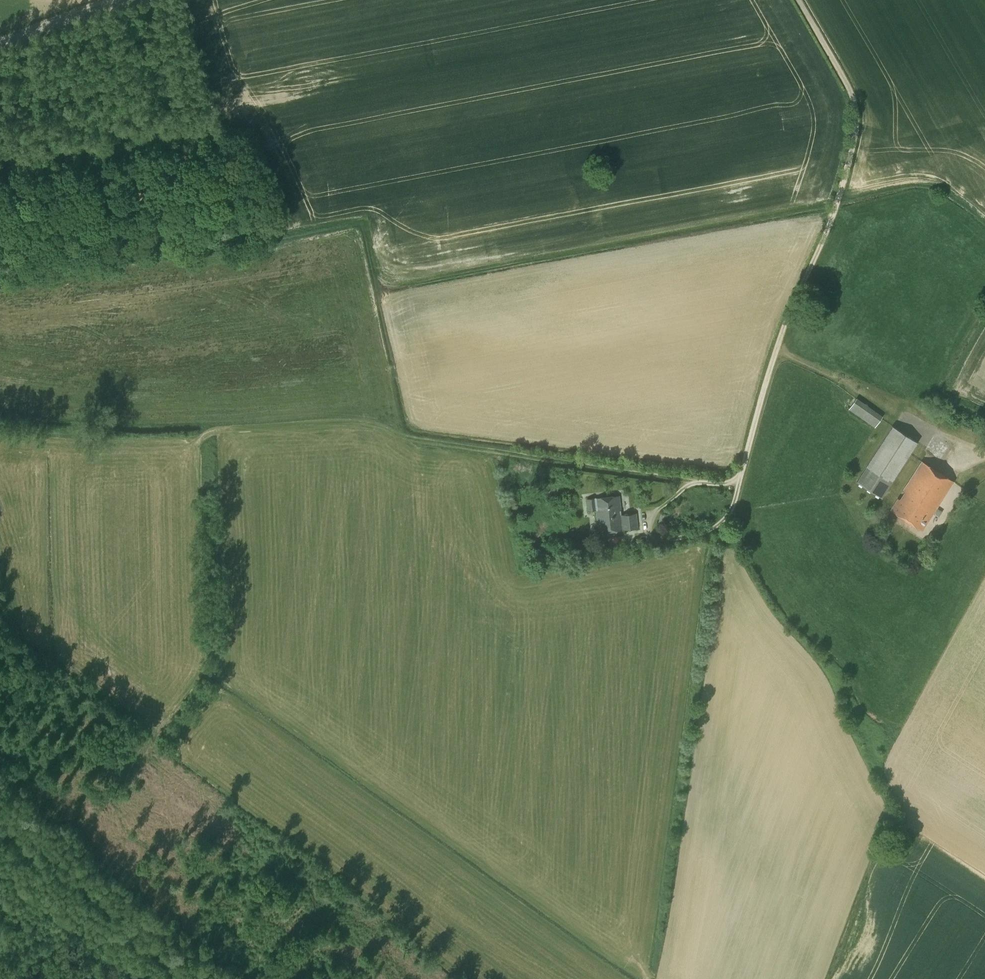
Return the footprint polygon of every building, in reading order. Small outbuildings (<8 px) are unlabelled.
[(874,427),(882,416),(856,397),(848,409),(874,427)] [(881,497),(917,442),(892,426),(856,481),(881,497)] [(922,529),(953,482),(921,462),(903,490),(905,492),(900,498),(898,498),(891,508),(922,529)] [(621,514),(619,495),(587,497),(588,510),(596,509),(598,531),(637,528),(635,513),(621,514)]
